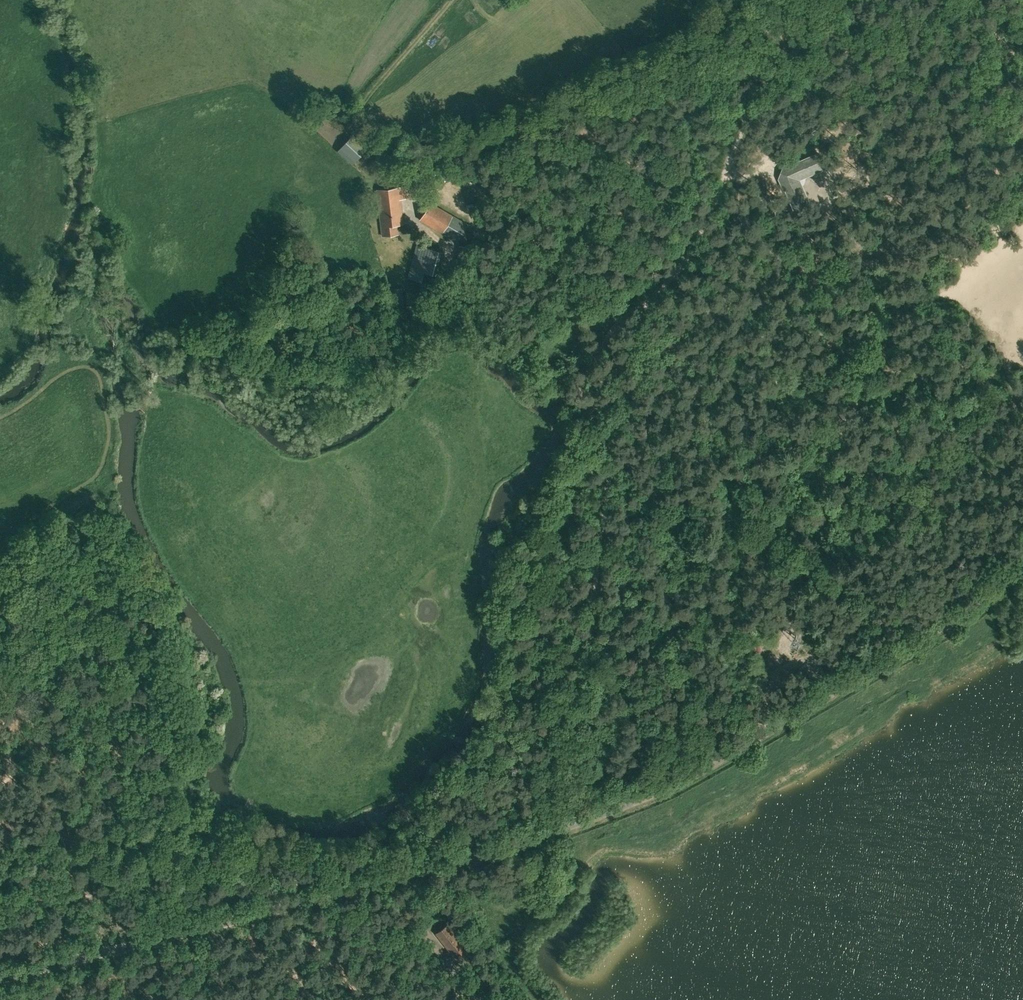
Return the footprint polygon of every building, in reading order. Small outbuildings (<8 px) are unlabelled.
[(353,136),(339,152),(355,165),(369,150),(353,136)] [(806,177),(826,169),(819,152),(797,162),(796,161),(784,166),(779,179),(783,190),(786,189),(795,213),(797,217),(813,210),(811,206),(803,186),(806,177)] [(425,170),(418,162),(410,169),(417,177),(425,170)] [(405,186),(376,189),(382,236),(398,234),(397,224),(403,223),(400,199),(406,198),(405,186)] [(430,203),(420,220),(457,242),(467,224),(430,203)] [(416,244),(409,270),(407,276),(419,281),(419,290),(433,290),(433,279),(423,278),(424,272),(438,276),(444,253),(416,244)] [(458,266),(471,267),(472,247),(460,246),(458,266)] [(404,307),(401,288),(390,289),(392,309),(404,307)] [(468,952),(447,924),(437,931),(446,942),(444,943),(443,944),(457,960),(468,952)]
